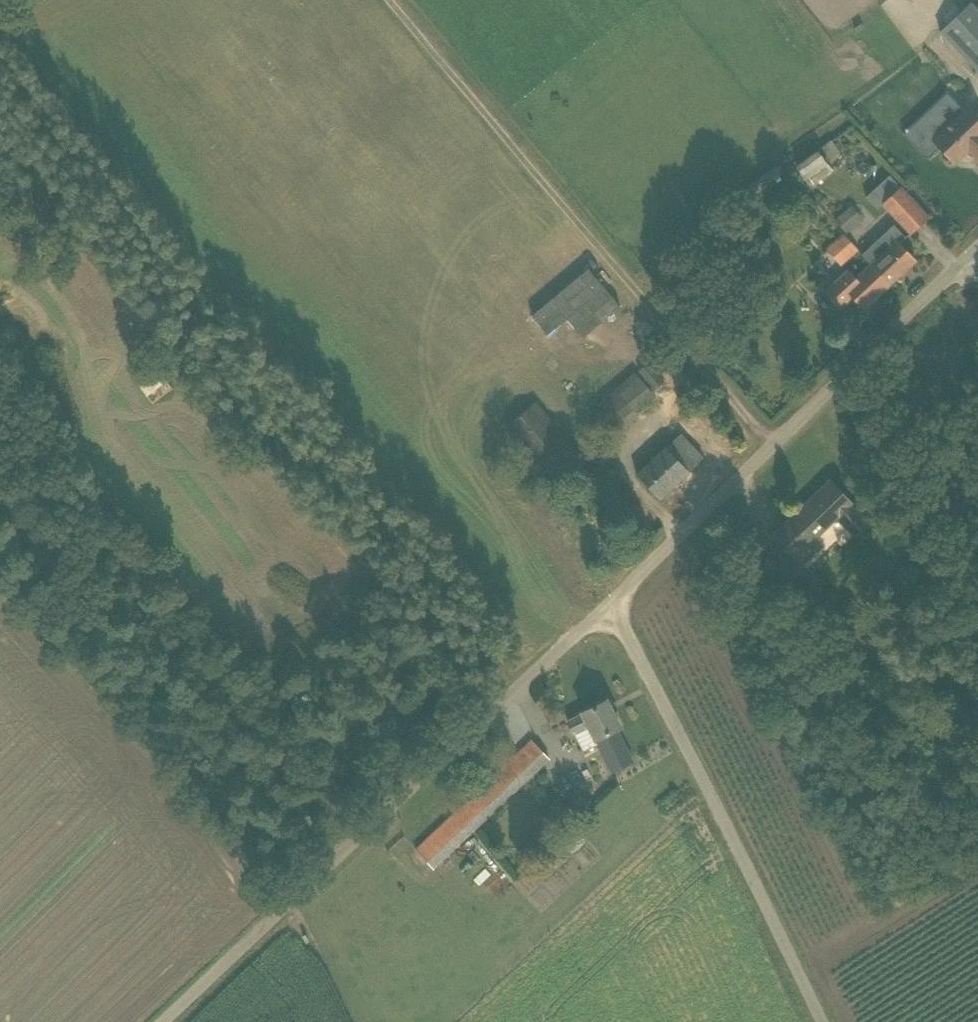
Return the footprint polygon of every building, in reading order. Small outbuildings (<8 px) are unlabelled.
[(971,3),(941,32),(977,71),(977,10),(971,3)] [(956,164),(968,152),(973,157),(977,162),(977,118),(968,107),(967,108),(955,95),(941,107),(954,121),(933,140),(956,164)] [(818,150),(819,151),(797,166),(806,178),(827,163),(827,162),(840,152),(832,141),(818,150)] [(775,165),(754,180),(760,189),(782,174),(775,165)] [(911,234),(924,222),(929,217),(902,188),(884,204),(911,234)] [(846,232),(862,217),(850,205),(835,219),(846,232)] [(862,255),(871,265),(872,264),(890,285),(916,261),(900,244),(907,238),(895,225),(862,255)] [(828,249),(829,250),(842,264),(859,249),(845,234),(828,249)] [(864,309),(890,285),(872,264),(871,265),(856,280),(849,273),(840,281),(839,280),(825,292),(840,308),(853,297),(864,309)] [(589,267),(533,314),(548,332),(566,317),(574,326),(593,311),(600,320),(620,304),(589,267)] [(651,408),(667,393),(638,363),(622,378),(651,408)] [(534,400),(507,424),(543,465),(571,440),(534,400)] [(695,422),(693,424),(680,437),(676,432),(663,445),(643,464),(645,466),(641,470),(665,495),(669,491),(671,493),(704,461),(702,459),(717,444),(695,422)] [(829,481),(774,536),(794,557),(837,516),(855,535),(868,523),(850,504),(851,503),(829,481)] [(596,740),(621,728),(607,701),(582,713),(583,714),(568,722),(574,734),(589,726),(596,740)] [(549,758),(533,741),(417,851),(433,869),(549,758)]
